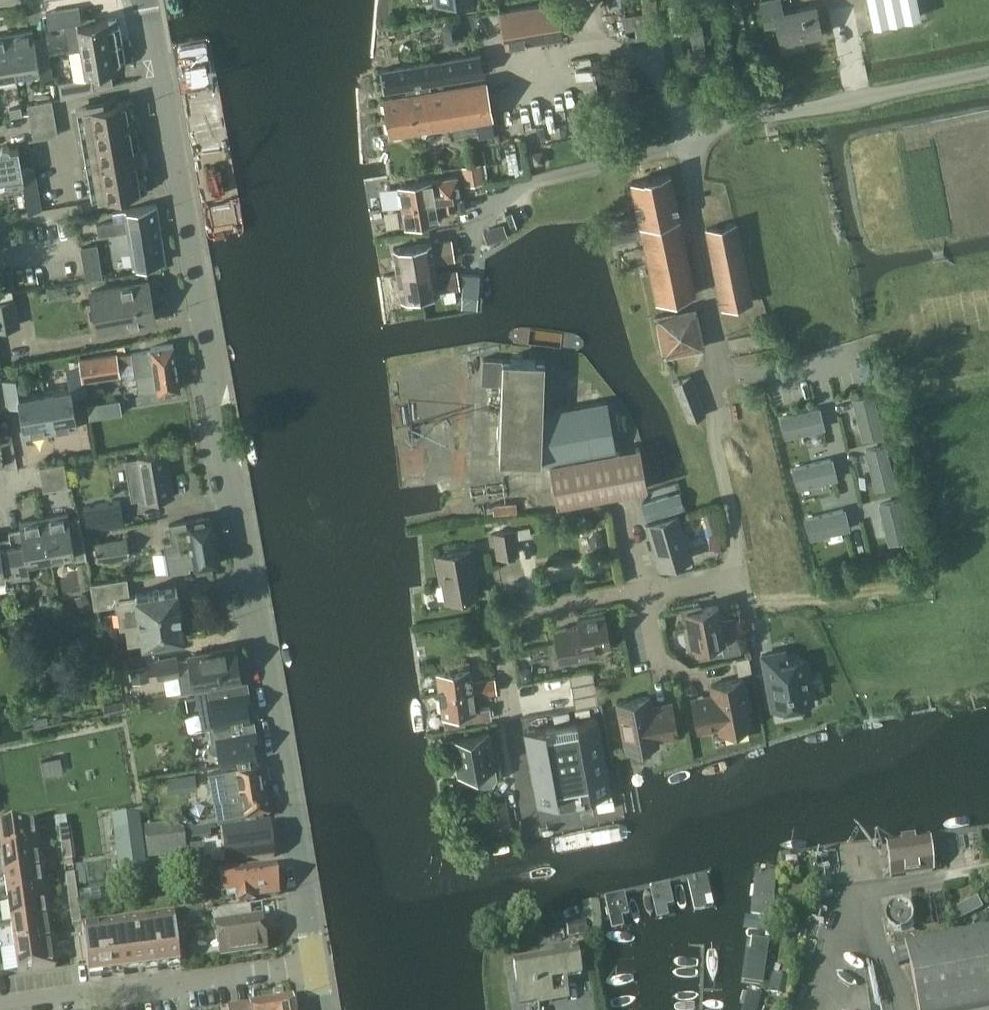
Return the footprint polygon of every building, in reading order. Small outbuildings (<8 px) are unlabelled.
[(659,32),(655,0),(621,0),(626,39),(647,36),(646,34),(659,32)] [(821,32),(815,4),(782,10),(780,0),(763,0),(759,1),(764,24),(775,21),(781,49),(804,45),(802,36),(821,32)] [(872,24),(919,15),(916,0),(867,0),(872,24)] [(557,1),(499,11),(505,46),(563,36),(557,1)] [(65,21),(70,50),(122,41),(119,24),(117,25),(116,17),(91,22),(90,16),(81,18),(79,6),(46,12),(48,25),(65,21)] [(453,20),(446,21),(442,27),(444,39),(450,43),(457,42),(461,36),(459,24),(453,20)] [(690,73),(730,68),(729,56),(728,51),(704,54),(702,23),(689,24),(693,56),(688,57),(690,73)] [(38,69),(40,79),(53,77),(46,38),(34,40),(32,29),(9,33),(16,73),(38,69)] [(0,35),(0,76),(16,73),(9,33),(0,35)] [(123,58),(125,58),(122,41),(70,50),(75,79),(58,83),(60,97),(93,88),(91,77),(100,75),(99,70),(124,66),(123,58)] [(384,90),(484,73),(481,52),(381,69),(384,90)] [(486,79),(384,96),(390,133),(453,123),(455,136),(484,131),(494,130),(492,116),(486,79)] [(27,103),(29,114),(54,110),(52,99),(27,103)] [(91,200),(146,190),(131,100),(76,109),(91,200)] [(10,116),(22,114),(21,106),(9,108),(10,116)] [(56,122),(54,110),(29,114),(31,126),(56,122)] [(58,134),(56,122),(31,126),(33,138),(58,134)] [(29,210),(41,208),(33,167),(22,169),(18,147),(10,148),(10,146),(7,144),(6,144),(2,144),(0,147),(0,190),(6,189),(6,190),(25,187),(29,210)] [(533,164),(544,162),(542,151),(531,153),(533,164)] [(479,163),(463,165),(466,184),(482,182),(479,163)] [(656,301),(695,293),(669,173),(631,181),(634,198),(627,199),(631,215),(607,220),(611,242),(643,236),(656,301)] [(397,184),(401,206),(453,197),(459,196),(456,174),(397,184)] [(455,207),(453,197),(401,206),(404,226),(438,220),(437,210),(455,207)] [(463,198),(456,199),(458,211),(465,210),(463,198)] [(143,262),(144,264),(159,261),(165,260),(156,203),(124,209),(113,211),(114,220),(97,223),(99,235),(128,230),(133,264),(142,263),(143,262)] [(486,240),(506,233),(502,222),(482,229),(486,240)] [(722,307),(752,301),(736,222),(705,228),(722,307)] [(450,236),(392,246),(396,271),(435,265),(433,254),(452,251),(450,236)] [(143,262),(142,263),(143,269),(160,267),(159,261),(144,264),(143,262)] [(437,277),(435,265),(396,271),(401,297),(459,287),(456,274),(437,277)] [(464,274),(463,294),(477,295),(479,275),(464,274)] [(155,319),(148,280),(99,289),(92,291),(97,318),(99,333),(128,328),(127,325),(155,319)] [(18,323),(12,290),(0,292),(0,326),(18,323)] [(695,306),(653,313),(661,355),(703,347),(695,306)] [(116,353),(79,359),(83,381),(135,373),(135,374),(142,373),(144,390),(157,388),(157,392),(180,389),(173,344),(151,347),(151,350),(132,353),(132,352),(116,354),(116,353)] [(483,357),(481,383),(501,385),(498,459),(549,461),(557,504),(647,487),(639,446),(614,451),(605,400),(542,412),(542,393),(543,361),(543,360),(502,358),(502,359),(494,358),(483,357)] [(69,361),(70,368),(76,366),(79,366),(78,359),(69,361)] [(66,368),(69,388),(44,392),(51,432),(78,427),(72,396),(84,394),(79,366),(76,366),(70,368),(66,368)] [(691,373),(672,381),(689,420),(707,412),(691,373)] [(15,377),(2,379),(7,407),(19,405),(24,437),(51,432),(44,392),(19,396),(15,377)] [(89,398),(90,413),(122,410),(120,395),(89,398)] [(878,397),(859,402),(868,439),(887,434),(878,397)] [(822,407),(785,415),(790,435),(827,426),(822,407)] [(891,448),(871,453),(880,490),(899,485),(891,448)] [(140,500),(172,495),(165,451),(125,458),(131,497),(139,496),(140,500)] [(834,458),(797,466),(801,486),(838,477),(834,458)] [(64,462),(39,466),(41,478),(66,474),(64,462)] [(68,486),(66,474),(41,478),(43,490),(68,486)] [(673,508),(669,495),(641,503),(645,516),(673,508)] [(119,498),(82,504),(86,529),(123,523),(119,498)] [(903,500),(883,504),(892,541),(911,537),(903,500)] [(713,507),(702,510),(705,518),(716,515),(713,507)] [(846,509),(809,518),(814,537),(851,528),(846,509)] [(69,519),(67,513),(48,516),(54,556),(72,553),(73,558),(85,556),(81,530),(79,518),(69,519)] [(661,566),(690,557),(676,513),(647,522),(661,566)] [(27,560),(54,556),(48,516),(19,521),(20,528),(9,530),(18,579),(30,577),(27,560)] [(165,542),(170,571),(190,567),(190,564),(195,563),(195,566),(221,562),(213,520),(208,517),(170,524),(173,540),(165,542)] [(498,556),(519,552),(514,528),(493,532),(498,556)] [(18,579),(9,530),(10,537),(0,539),(0,583),(18,579)] [(592,532),(589,536),(591,543),(594,545),(599,544),(602,541),(600,534),(596,531),(592,532)] [(129,555),(126,537),(94,542),(97,561),(129,555)] [(446,599),(478,593),(469,549),(438,554),(446,599)] [(143,638),(143,640),(184,634),(177,587),(137,593),(137,595),(130,596),(127,578),(92,584),(96,605),(118,602),(121,625),(126,624),(129,641),(143,638)] [(75,597),(81,610),(92,605),(86,592),(75,597)] [(700,604),(681,608),(683,619),(687,618),(692,647),(723,641),(725,653),(740,650),(733,616),(720,618),(717,604),(701,608),(700,604)] [(579,625),(554,629),(560,661),(597,654),(596,648),(611,645),(605,614),(578,619),(579,625)] [(158,674),(179,671),(179,669),(191,668),(194,686),(241,678),(236,646),(188,654),(189,655),(177,657),(176,655),(156,659),(158,674)] [(762,654),(773,710),(813,702),(805,657),(781,662),(778,651),(762,654)] [(749,656),(736,658),(738,673),(751,671),(749,656)] [(435,672),(439,694),(495,684),(493,677),(471,681),(467,660),(445,664),(447,669),(435,672)] [(130,666),(133,678),(148,676),(146,663),(130,666)] [(529,666),(518,669),(521,680),(532,678),(529,666)] [(593,669),(569,673),(571,684),(595,680),(593,669)] [(706,701),(692,703),(698,729),(719,725),(720,731),(751,725),(742,677),(711,684),(713,694),(706,701)] [(595,680),(571,684),(573,696),(597,691),(595,680)] [(196,689),(202,728),(208,727),(250,719),(249,719),(243,681),(208,687),(196,689)] [(496,690),(495,684),(439,694),(443,714),(445,726),(465,722),(493,717),(490,705),(480,707),(478,694),(496,690)] [(597,691),(573,696),(575,707),(599,703),(597,691)] [(648,695),(617,701),(627,749),(658,743),(656,737),(678,733),(673,707),(659,709),(651,706),(648,695)] [(105,703),(107,713),(127,709),(125,699),(105,703)] [(524,729),(531,766),(604,753),(597,716),(524,729)] [(252,733),(250,719),(208,727),(211,740),(207,744),(209,749),(212,753),(218,751),(220,765),(222,765),(256,759),(252,734),(252,733)] [(487,734),(486,731),(445,739),(448,752),(455,751),(459,772),(461,772),(461,775),(470,773),(470,770),(474,769),(476,780),(483,784),(492,783),(496,776),(494,764),(493,765),(488,742),(492,742),(491,733),(487,734)] [(611,789),(604,753),(531,766),(537,802),(611,789)] [(60,755),(41,759),(44,774),(63,770),(60,755)] [(218,826),(269,817),(261,763),(210,771),(211,781),(218,826)] [(181,775),(183,788),(197,786),(196,773),(181,775)] [(490,834),(512,830),(506,798),(484,803),(490,834)] [(56,825),(56,828),(59,828),(68,826),(66,817),(55,818),(56,825)] [(147,878),(140,818),(116,821),(124,881),(147,878)] [(2,853),(43,848),(42,843),(39,843),(36,824),(0,829),(0,854),(2,853)] [(271,825),(222,831),(226,865),(229,865),(275,859),(271,825)] [(59,829),(62,845),(70,844),(68,827),(59,829)] [(184,833),(175,827),(173,827),(145,831),(148,859),(176,855),(186,854),(184,833)] [(208,828),(188,830),(190,839),(210,837),(208,828)] [(929,839),(887,844),(891,877),(933,871),(929,839)] [(206,844),(193,843),(192,862),(206,862),(206,844)] [(72,860),(70,844),(62,845),(64,861),(72,860)] [(43,853),(43,848),(2,853),(5,877),(43,872),(40,853),(43,853)] [(78,885),(90,883),(87,864),(76,865),(78,885)] [(239,906),(254,904),(253,899),(280,896),(276,867),(220,874),(222,895),(228,894),(228,900),(238,898),(239,906)] [(757,870),(751,914),(771,917),(777,872),(757,870)] [(5,877),(8,901),(49,895),(49,890),(46,891),(43,872),(5,877)] [(75,875),(66,876),(68,893),(77,891),(75,875)] [(687,880),(694,910),(713,906),(706,876),(687,880)] [(650,888),(657,918),(675,914),(669,884),(650,888)] [(80,908),(77,891),(68,893),(70,909),(80,908)] [(605,899),(612,929),(632,924),(625,894),(605,899)] [(49,895),(8,901),(12,925),(50,919),(47,901),(50,900),(49,895)] [(948,913),(954,924),(982,909),(977,898),(948,913)] [(252,920),(250,907),(214,912),(221,957),(266,951),(262,919),(252,920)] [(82,924),(82,923),(80,908),(70,909),(73,925),(82,924)] [(912,923),(911,916),(907,911),(901,908),(894,908),(888,911),(885,917),(885,924),(888,930),(893,934),(899,935),(905,933),(910,928),(912,923)] [(175,925),(187,924),(185,910),(173,911),(175,925)] [(180,965),(173,917),(128,924),(134,971),(180,965)] [(798,918),(785,918),(785,927),(798,926),(798,918)] [(12,925),(15,948),(56,943),(55,938),(52,938),(50,919),(12,925)] [(568,937),(587,934),(585,921),(566,924),(568,937)] [(82,930),(83,939),(87,963),(89,977),(134,971),(128,924),(82,930)] [(919,1009),(988,1009),(988,927),(895,945),(899,965),(910,963),(919,1009)] [(749,938),(743,981),(763,984),(768,940),(749,938)] [(75,940),(79,964),(87,963),(83,939),(75,940)] [(56,967),(54,948),(57,948),(56,943),(15,948),(19,973),(56,967)] [(565,980),(581,978),(576,946),(554,949),(555,958),(514,964),(520,1004),(568,996),(565,980)] [(774,976),(770,995),(785,998),(789,979),(774,976)] [(736,1009),(757,1009),(760,995),(741,990),(736,1009)] [(293,997),(250,1003),(251,1009),(295,1009),(293,997)] [(247,1000),(231,1002),(231,1009),(247,1009),(247,1000)]
